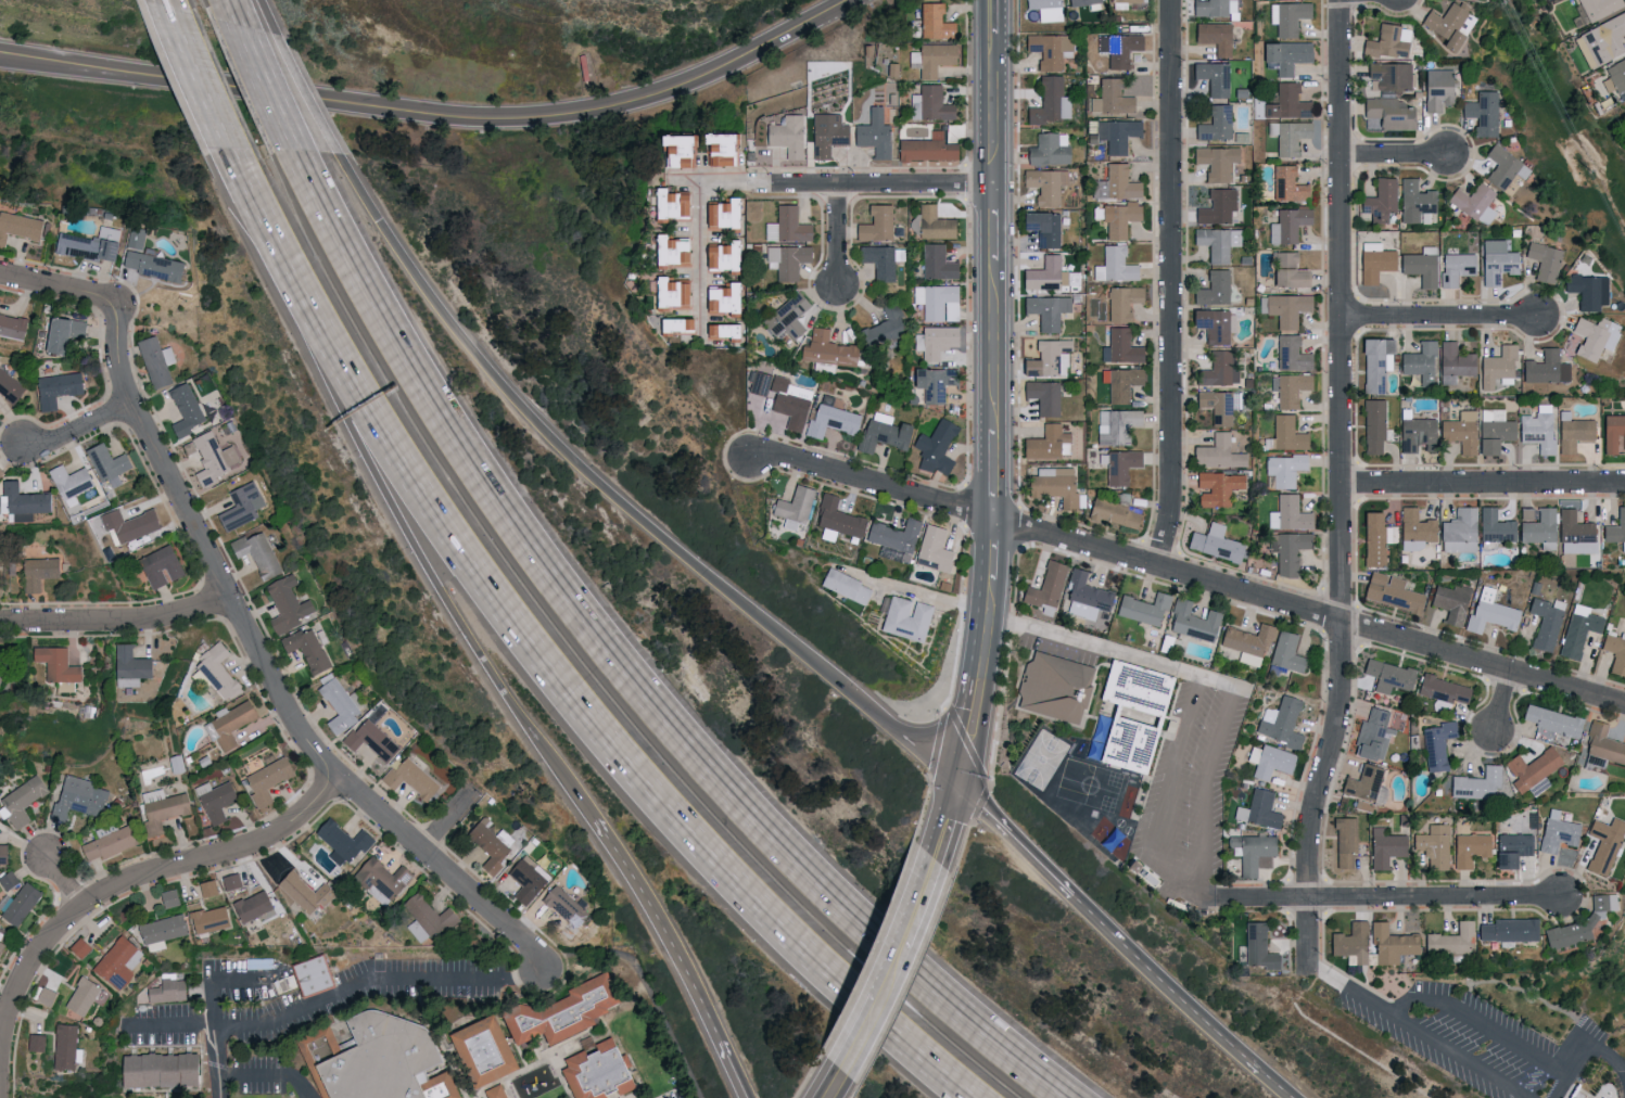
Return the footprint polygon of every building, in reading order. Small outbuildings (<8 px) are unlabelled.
[(1038,9),(1038,22),(1062,21),(1062,0),(1025,0),(1025,9),(1038,9)] [(1205,0),(1192,0),(1192,16),(1229,16),(1229,18),(1236,18),(1236,0),(1205,0)] [(1588,23),(1622,6),(1619,0),(1576,0),(1588,23)] [(921,38),(955,37),(954,22),(942,22),(941,2),(920,3),(921,38)] [(1452,54),(1475,18),(1465,12),(1468,7),(1461,3),(1458,7),(1450,2),(1440,17),(1429,10),(1420,23),(1444,39),(1440,46),(1452,54)] [(1270,24),(1275,24),(1276,38),(1297,37),(1297,18),(1310,18),(1310,3),(1269,4),(1270,24)] [(1617,36),(1624,32),(1624,12),(1575,34),(1589,67),(1624,52),(1617,36)] [(1229,57),(1229,23),(1194,23),(1194,43),(1214,43),(1214,57),(1229,57)] [(1409,27),(1378,25),(1377,41),(1362,40),(1361,54),(1407,57),(1409,27)] [(1038,72),(1060,71),(1060,57),(1071,57),(1071,35),(1025,36),(1025,52),(1037,51),(1038,72)] [(1128,69),(1128,50),(1143,50),(1143,35),(1107,35),(1106,69),(1128,69)] [(1310,42),(1264,42),(1264,61),(1277,61),(1277,77),(1293,77),(1293,63),(1310,63),(1310,42)] [(954,44),(921,43),(921,51),(909,51),(908,67),(919,68),(919,79),(938,80),(938,64),(954,65),(954,44)] [(1608,78),(1602,80),(1606,92),(1615,89),(1618,97),(1624,95),(1624,59),(1604,67),(1608,78)] [(1228,97),(1226,62),(1191,64),(1192,79),(1207,78),(1208,98),(1228,97)] [(1411,64),(1367,63),(1367,79),(1370,79),(1370,90),(1410,91),(1411,64)] [(1423,112),(1440,112),(1440,104),(1452,104),(1452,70),(1424,69),(1423,112)] [(1068,118),(1068,96),(1061,96),(1061,76),(1040,76),(1040,107),(1025,107),(1025,124),(1045,124),(1045,119),(1068,118)] [(1089,112),(1133,112),(1133,97),(1120,97),(1119,78),(1099,78),(1099,98),(1089,98),(1089,112)] [(1310,101),(1298,101),(1298,82),(1278,83),(1278,104),(1263,104),(1263,117),(1311,116),(1310,101)] [(953,119),(952,104),(940,104),(940,84),(918,85),(919,94),(909,94),(910,120),(953,119)] [(1494,137),(1495,92),(1476,91),(1476,102),(1460,101),(1460,117),(1477,117),(1476,137),(1494,137)] [(1363,99),(1363,117),(1379,117),(1379,130),(1414,130),(1413,108),(1403,109),(1403,98),(1363,99)] [(868,125),(853,125),(853,146),(873,146),(873,159),(890,159),(890,124),(882,125),(882,105),(868,106),(868,125)] [(1230,105),(1208,105),(1208,125),(1194,124),(1194,139),(1229,140),(1230,105)] [(800,114),(782,115),(782,125),(764,125),(765,147),(785,147),(786,160),(801,159),(800,114)] [(812,114),(811,159),(829,159),(830,144),(848,144),(848,125),(839,124),(839,114),(812,114)] [(1106,155),(1125,155),(1125,136),(1140,136),(1140,120),(1095,121),(1095,139),(1105,139),(1106,155)] [(1276,157),(1298,157),(1298,137),(1311,137),(1311,123),(1269,122),(1269,135),(1277,135),(1276,157)] [(956,143),(941,143),(940,131),(931,131),(931,140),(897,140),(897,160),(956,160),(956,143)] [(1068,165),(1068,133),(1036,133),(1036,147),(1026,147),(1026,164),(1068,165)] [(730,134),(696,134),(697,144),(704,144),(704,166),(730,166),(730,134)] [(661,168),(686,167),(685,146),(687,146),(687,135),(651,137),(651,147),(660,146),(661,168)] [(1483,182),(1502,191),(1512,173),(1523,179),(1529,166),(1490,146),(1484,157),(1493,162),(1483,182)] [(1237,147),(1191,148),(1192,163),(1205,163),(1205,183),(1227,182),(1227,163),(1238,162),(1237,147)] [(1140,182),(1127,182),(1126,163),(1106,163),(1106,180),(1092,180),(1092,198),(1140,197),(1140,182)] [(1294,165),(1274,165),(1274,200),(1308,200),(1308,184),(1294,184),(1294,165)] [(1067,170),(1022,170),(1022,187),(1036,187),(1036,206),(1058,206),(1058,185),(1067,185),(1067,170)] [(1395,212),(1394,178),(1375,178),(1375,197),(1360,197),(1360,213),(1371,213),(1371,223),(1388,223),(1387,212),(1395,212)] [(1416,179),(1401,179),(1400,223),(1418,223),(1418,212),(1435,212),(1435,191),(1416,191),(1416,179)] [(1495,211),(1486,207),(1494,192),(1476,182),(1469,196),(1453,188),(1445,203),(1487,225),(1495,211)] [(688,193),(661,194),(661,188),(650,188),(651,219),(689,218),(688,193)] [(1208,207),(1194,208),(1195,223),(1229,222),(1229,211),(1234,211),(1233,188),(1207,189),(1208,207)] [(735,197),(724,198),(725,203),(703,204),(703,228),(735,227),(735,197)] [(954,219),(935,219),(936,204),(919,203),(918,238),(954,239),(954,219)] [(764,241),(811,240),(811,223),(798,223),(797,205),(776,205),(776,223),(764,223),(764,241)] [(854,240),(890,240),(890,205),(868,205),(868,224),(854,224),(854,240)] [(1140,205),(1100,206),(1101,222),(1105,222),(1106,240),(1125,240),(1125,221),(1140,221),(1140,205)] [(1296,244),(1295,225),(1310,225),(1309,206),(1297,206),(1297,209),(1277,210),(1277,223),(1268,223),(1268,244),(1296,244)] [(11,234),(43,240),(46,219),(4,211),(1,227),(0,227),(0,245),(9,246),(11,234)] [(1059,213),(1019,213),(1020,230),(1037,230),(1037,248),(1059,248),(1059,213)] [(122,229),(103,224),(99,239),(65,231),(61,250),(117,264),(123,242),(119,241),(122,229)] [(149,229),(134,227),(131,247),(146,249),(149,229)] [(1227,264),(1227,246),(1239,246),(1240,230),(1192,229),(1192,244),(1208,245),(1207,264),(1227,264)] [(651,264),(688,264),(688,239),(662,239),(662,234),(651,234),(651,264)] [(1504,239),(1481,240),(1482,286),(1498,286),(1498,274),(1517,274),(1516,252),(1505,252),(1504,239)] [(725,245),(701,246),(702,270),(737,269),(736,240),(725,240),(725,245)] [(1394,251),(1380,251),(1380,242),(1359,243),(1360,285),(1376,285),(1376,271),(1394,270),(1394,251)] [(1554,284),(1561,249),(1528,242),(1525,258),(1538,260),(1534,280),(1554,284)] [(957,278),(957,262),(944,262),(944,243),(922,244),(922,278),(957,278)] [(1102,245),(1102,265),(1092,265),(1092,281),(1137,280),(1137,264),(1123,264),(1123,245),(1102,245)] [(810,262),(810,246),(766,247),(767,266),(776,266),(776,282),(797,282),(797,262),(810,262)] [(892,281),(893,261),(902,261),(902,247),(858,246),(857,262),(873,262),(873,281),(892,281)] [(1399,254),(1400,274),(1419,274),(1419,289),(1434,289),(1433,246),(1420,246),(1420,254),(1399,254)] [(185,281),(189,261),(131,250),(127,270),(185,281)] [(1271,288),(1307,287),(1306,270),(1296,270),(1296,252),(1275,252),(1275,270),(1271,270),(1271,288)] [(1060,254),(1043,254),(1043,270),(1020,270),(1020,288),(1066,289),(1067,271),(1059,271),(1060,254)] [(1456,287),(1456,275),(1473,275),(1473,254),(1440,254),(1440,288),(1456,287)] [(1228,304),(1227,270),(1208,270),(1208,289),(1192,289),(1192,304),(1228,304)] [(1577,311),(1598,312),(1598,305),(1607,305),(1608,277),(1566,276),(1566,292),(1577,292),(1577,311)] [(662,282),(662,277),(652,277),(653,307),(688,307),(687,282),(662,282)] [(736,313),(737,282),(726,282),(725,288),(703,288),(702,312),(736,313)] [(958,285),(914,286),(914,303),(922,303),(923,322),(958,321),(958,285)] [(1128,323),(1128,303),(1143,303),(1143,287),(1107,288),(1107,323),(1128,323)] [(760,319),(772,337),(784,329),(790,340),(804,330),(795,316),(809,308),(799,293),(760,319)] [(1311,295),(1267,295),(1267,315),(1276,315),(1276,330),(1297,330),(1296,311),(1311,311),(1311,295)] [(1038,333),(1058,333),(1058,313),(1070,312),(1070,297),(1023,298),(1023,314),(1038,313),(1038,333)] [(30,318),(0,312),(3,299),(0,298),(0,336),(1,334),(26,339),(30,318)] [(882,308),(887,320),(858,332),(865,349),(908,331),(896,302),(882,308)] [(1234,313),(1206,312),(1205,345),(1228,346),(1228,333),(1234,333),(1234,313)] [(89,338),(90,320),(57,318),(55,352),(76,353),(77,337),(89,338)] [(694,330),(693,318),(659,319),(659,331),(694,330)] [(736,324),(703,324),(704,338),(736,338),(736,324)] [(957,327),(923,326),(923,334),(915,334),(915,350),(924,350),(923,361),(939,361),(939,348),(957,349),(957,327)] [(854,366),(856,346),(826,343),(828,329),(811,327),(809,347),(800,346),(799,360),(854,366)] [(1101,347),(1101,362),(1143,362),(1143,346),(1128,346),(1128,328),(1108,328),(1108,347),(1101,347)] [(1277,335),(1277,370),(1311,370),(1311,353),(1298,353),(1298,335),(1277,335)] [(176,384),(171,364),(179,362),(174,346),(164,348),(160,336),(143,341),(156,389),(176,384)] [(1391,370),(1391,339),(1359,340),(1359,356),(1363,356),(1364,393),(1385,393),(1384,371),(1391,370)] [(1071,340),(1036,341),(1037,360),(1020,361),(1020,376),(1067,375),(1066,351),(1071,351),(1071,340)] [(1419,353),(1399,354),(1400,375),(1419,374),(1419,387),(1432,387),(1431,355),(1436,355),(1435,340),(1418,341),(1419,353)] [(1456,341),(1439,341),(1439,383),(1454,383),(1454,375),(1474,375),(1474,354),(1456,354),(1456,341)] [(1480,390),(1492,390),(1492,378),(1501,378),(1501,384),(1509,384),(1509,378),(1511,378),(1511,359),(1515,359),(1515,345),(1499,345),(1498,357),(1481,357),(1480,390)] [(1557,348),(1542,348),(1541,361),(1522,361),(1522,381),(1567,382),(1568,364),(1557,363),(1557,348)] [(1195,370),(1196,385),(1235,384),(1234,350),(1209,351),(1210,369),(1195,370)] [(18,403),(30,387),(0,365),(0,390),(18,403)] [(910,388),(923,389),(923,403),(943,404),(944,385),(956,385),(957,369),(911,368),(910,388)] [(1108,405),(1128,404),(1128,385),(1142,385),(1142,369),(1101,370),(1101,383),(1108,383),(1108,405)] [(771,375),(751,370),(746,392),(766,397),(771,375)] [(46,412),(61,410),(59,396),(88,392),(85,371),(41,377),(46,412)] [(769,410),(788,416),(784,429),(800,433),(812,390),(788,383),(789,379),(773,374),(768,391),(774,393),(769,410)] [(1312,374),(1270,376),(1271,390),(1277,390),(1278,409),(1298,409),(1298,390),(1312,390),(1312,374)] [(210,423),(192,381),(173,389),(185,419),(174,425),(179,437),(210,423)] [(1037,417),(1059,416),(1058,382),(1023,382),(1023,399),(1037,398),(1037,417)] [(1196,408),(1211,408),(1210,427),(1230,427),(1230,409),(1240,409),(1240,393),(1197,392),(1196,408)] [(859,415),(831,407),(834,397),(819,393),(808,436),(822,439),(825,427),(854,434),(859,415)] [(1385,454),(1383,400),(1360,400),(1361,424),(1364,424),(1364,455),(1385,454)] [(1555,455),(1555,439),(1550,439),(1550,404),(1535,404),(1535,415),(1519,415),(1519,443),(1538,443),(1538,455),(1555,455)] [(1515,421),(1503,421),(1503,409),(1479,409),(1478,455),(1496,456),(1496,440),(1515,441),(1515,421)] [(892,416),(868,410),(858,452),(871,455),(874,442),(904,450),(909,427),(890,422),(892,416)] [(1097,410),(1096,445),(1127,446),(1127,425),(1141,426),(1141,411),(1097,410)] [(1475,411),(1458,410),(1458,421),(1439,420),(1439,441),(1459,442),(1459,455),(1473,455),(1475,411)] [(1594,420),(1569,419),(1569,411),(1558,411),(1557,454),(1574,455),(1575,440),(1593,441),(1594,420)] [(1308,449),(1308,433),(1293,433),(1294,415),(1274,414),(1274,438),(1266,438),(1266,449),(1308,449)] [(1603,416),(1604,455),(1617,455),(1616,436),(1622,436),(1623,450),(1624,450),(1624,415),(1603,416)] [(942,456),(956,425),(938,417),(929,438),(918,433),(910,449),(922,455),(917,467),(930,473),(932,469),(946,476),(953,460),(942,456)] [(1401,453),(1416,453),(1416,444),(1424,444),(1424,451),(1435,450),(1434,419),(1400,419),(1401,453)] [(1022,438),(1022,458),(1060,459),(1061,444),(1069,444),(1069,433),(1059,433),(1059,423),(1043,423),(1042,439),(1022,438)] [(204,484),(246,466),(236,444),(224,450),(216,431),(186,443),(190,454),(201,449),(209,468),(199,472),(204,484)] [(1245,467),(1245,453),(1228,453),(1229,431),(1212,431),(1212,447),(1192,447),(1192,466),(1245,467)] [(121,473),(135,468),(130,452),(115,458),(108,442),(91,449),(104,482),(112,479),(115,487),(125,483),(121,473)] [(1140,467),(1141,452),(1107,451),(1106,487),(1125,487),(1126,467),(1140,467)] [(1295,489),(1295,470),(1307,470),(1307,456),(1264,456),(1264,474),(1274,474),(1274,489),(1295,489)] [(55,469),(68,499),(98,486),(90,466),(71,474),(67,464),(55,469)] [(1073,468),(1036,468),(1036,477),(1026,477),(1026,497),(1060,497),(1060,509),(1084,509),(1084,494),(1073,494),(1073,468)] [(1229,507),(1229,489),(1243,489),(1243,474),(1196,474),(1196,488),(1207,488),(1207,494),(1196,494),(1196,507),(1229,507)] [(55,492),(23,494),(22,479),(4,480),(5,513),(12,512),(12,521),(37,521),(37,513),(55,512),(55,492)] [(268,502),(258,480),(232,491),(238,506),(223,513),(230,530),(263,515),(259,506),(268,502)] [(803,522),(814,489),(795,483),(788,502),(774,497),(769,512),(784,518),(781,526),(794,530),(797,520),(803,522)] [(859,536),(862,516),(835,511),(838,495),(821,492),(816,525),(821,526),(819,538),(833,540),(834,532),(859,536)] [(1298,494),(1278,494),(1279,529),(1312,528),(1312,512),(1298,512),(1298,494)] [(1091,499),(1087,518),(1135,530),(1139,511),(1091,499)] [(1474,506),(1455,505),(1455,520),(1441,520),(1440,550),(1474,551),(1474,506)] [(1514,541),(1514,520),(1495,519),(1495,506),(1479,505),(1478,540),(1514,541)] [(1617,505),(1617,525),(1603,525),(1603,541),(1621,541),(1621,551),(1624,551),(1624,506),(1617,505)] [(1435,540),(1435,519),(1417,519),(1417,506),(1400,506),(1400,550),(1421,550),(1421,540),(1435,540)] [(1555,549),(1554,506),(1537,506),(1538,521),(1518,521),(1518,541),(1540,541),(1540,549),(1555,549)] [(1558,551),(1594,552),(1594,522),(1575,521),(1575,508),(1559,507),(1558,551)] [(166,528),(159,509),(127,521),(122,509),(104,515),(110,530),(117,528),(123,544),(166,528)] [(1391,526),(1379,525),(1379,511),(1363,511),(1363,565),(1384,565),(1384,542),(1391,542),(1391,526)] [(864,540),(910,553),(919,520),(905,516),(901,529),(869,520),(864,540)] [(1190,531),(1185,550),(1238,562),(1243,543),(1221,538),(1224,525),(1208,521),(1205,535),(1190,531)] [(945,528),(924,523),(914,562),(947,571),(953,550),(940,547),(945,528)] [(240,558),(254,552),(265,580),(285,572),(268,531),(250,539),(248,535),(233,541),(240,558)] [(1311,533),(1272,533),(1272,551),(1278,551),(1278,576),(1298,576),(1298,548),(1311,548),(1311,533)] [(140,559),(156,590),(172,582),(188,574),(173,542),(140,559)] [(62,559),(27,560),(28,592),(43,592),(43,578),(62,578),(62,559)] [(1065,564),(1046,559),(1038,589),(1023,585),(1019,601),(1040,607),(1039,612),(1051,616),(1065,564)] [(1093,619),(1095,608),(1109,611),(1113,591),(1083,585),(1086,571),(1072,568),(1063,613),(1093,619)] [(870,584),(824,569),(818,587),(864,602),(870,584)] [(1361,598),(1418,612),(1423,593),(1402,588),(1405,579),(1387,575),(1387,574),(1368,570),(1361,598)] [(269,585),(282,614),(272,619),(278,632),(320,613),(314,598),(302,603),(295,587),(302,584),(297,573),(269,585)] [(1471,587),(1453,582),(1451,589),(1434,584),(1429,605),(1447,610),(1443,623),(1460,628),(1471,587)] [(1519,609),(1491,602),(1494,588),(1478,584),(1467,630),(1481,633),(1484,621),(1514,629),(1519,609)] [(1157,625),(1161,609),(1167,610),(1171,595),(1154,591),(1151,603),(1119,595),(1114,615),(1157,625)] [(922,642),(931,605),(911,600),(888,594),(879,631),(922,642)] [(1187,614),(1191,600),(1177,596),(1168,629),(1211,641),(1220,609),(1207,605),(1203,618),(1187,614)] [(1527,612),(1539,615),(1531,647),(1552,652),(1564,601),(1554,599),(1553,602),(1531,597),(1527,612)] [(1559,656),(1578,660),(1586,629),(1600,633),(1604,616),(1589,613),(1591,606),(1572,602),(1559,656)] [(1257,666),(1263,639),(1269,641),(1273,626),(1258,622),(1255,634),(1223,626),(1216,656),(1257,666)] [(284,638),(290,653),(303,647),(316,676),(335,668),(317,629),(308,633),(306,629),(284,638)] [(1304,656),(1292,654),(1297,634),(1276,629),(1269,664),(1301,671),(1304,656)] [(1624,676),(1624,636),(1621,635),(1620,637),(1603,633),(1599,648),(1613,653),(1608,672),(1624,676)] [(121,686),(143,686),(143,677),(156,677),(155,658),(136,658),(135,643),(120,643),(121,686)] [(227,701),(245,690),(229,665),(237,660),(226,643),(200,660),(227,701)] [(84,665),(70,665),(71,647),(38,646),(37,661),(50,661),(50,680),(84,681),(84,665)] [(1096,671),(1036,653),(1020,706),(1080,724),(1096,671)] [(1170,674),(1107,658),(1097,698),(1112,702),(1096,761),(1143,774),(1170,674)] [(1387,694),(1389,686),(1409,690),(1414,669),(1365,658),(1361,673),(1375,677),(1372,690),(1387,694)] [(360,720),(357,716),(364,711),(334,671),(319,682),(342,714),(330,722),(340,735),(360,720)] [(1470,686),(1420,674),(1416,693),(1465,705),(1470,686)] [(1292,731),(1299,699),(1280,694),(1276,710),(1262,706),(1256,733),(1286,740),(1284,746),(1300,750),(1303,734),(1292,731)] [(207,724),(215,742),(220,739),(226,752),(241,746),(234,731),(263,717),(254,699),(230,709),(229,707),(218,712),(221,718),(207,724)] [(1524,702),(1519,720),(1576,738),(1582,719),(1524,702)] [(1383,762),(1391,728),(1386,726),(1390,711),(1369,706),(1366,721),(1360,719),(1352,754),(1383,762)] [(363,740),(383,761),(397,748),(369,719),(346,740),(354,749),(363,740)] [(1604,737),(1608,723),(1593,719),(1584,753),(1624,764),(1624,743),(1604,737)] [(1426,772),(1446,769),(1442,738),(1456,736),(1454,720),(1439,722),(1439,725),(1420,728),(1426,772)] [(1295,754),(1262,743),(1261,748),(1250,745),(1245,759),(1256,763),(1251,776),(1267,781),(1271,768),(1288,774),(1295,754)] [(401,779),(417,793),(414,797),(421,804),(438,785),(405,755),(381,780),(391,789),(401,779)] [(271,787),(299,775),(291,756),(248,774),(262,808),(277,802),(271,787)] [(1382,768),(1362,763),(1358,780),(1343,776),(1339,791),(1383,802),(1387,787),(1378,785),(1382,768)] [(1499,764),(1482,763),(1482,777),(1450,776),(1449,796),(1493,798),(1494,787),(1498,787),(1499,764)] [(9,804),(1,809),(7,818),(11,815),(20,829),(35,820),(26,807),(53,790),(42,773),(5,797),(9,804)] [(73,809),(105,817),(112,791),(95,786),(97,781),(70,774),(62,802),(58,801),(54,816),(70,821),(73,809)] [(231,821),(225,806),(241,799),(233,780),(214,788),(211,781),(198,787),(214,827),(231,821)] [(1247,808),(1235,805),(1232,818),(1278,829),(1281,813),(1268,810),(1273,791),(1252,787),(1247,808)] [(195,813),(191,792),(168,797),(166,789),(145,793),(154,836),(167,834),(164,819),(195,813)] [(1558,820),(1559,809),(1547,807),(1540,851),(1556,853),(1558,842),(1576,845),(1579,823),(1558,820)] [(360,828),(350,839),(326,816),(312,831),(348,865),(372,839),(360,828)] [(1335,868),(1351,867),(1351,853),(1355,853),(1354,817),(1335,817),(1335,868)] [(1612,817),(1610,825),(1591,819),(1586,834),(1597,838),(1587,870),(1608,877),(1624,824),(1624,822),(1612,817)] [(508,849),(476,820),(463,834),(488,856),(478,866),(489,877),(500,865),(496,861),(508,849)] [(85,843),(92,860),(106,854),(107,857),(144,842),(136,822),(106,834),(106,835),(85,843)] [(1448,824),(1428,823),(1428,834),(1413,834),(1412,854),(1426,854),(1426,869),(1447,870),(1448,824)] [(1384,834),(1384,827),(1371,826),(1370,869),(1388,869),(1388,856),(1405,856),(1405,835),(1384,834)] [(1494,867),(1515,868),(1516,854),(1532,854),(1533,834),(1499,833),(1498,850),(1494,850),(1494,867)] [(1454,869),(1471,868),(1471,856),(1490,856),(1489,834),(1453,834),(1454,869)] [(1239,876),(1256,877),(1256,855),(1274,855),(1275,836),(1227,835),(1227,846),(1239,846),(1239,876)] [(13,863),(12,843),(0,843),(0,863),(13,863)] [(411,874),(399,864),(392,873),(367,854),(350,876),(387,905),(411,874)] [(521,885),(512,897),(525,906),(548,872),(521,854),(507,875),(521,885)] [(9,890),(23,881),(15,869),(1,877),(9,890)] [(241,885),(237,871),(220,876),(224,890),(241,885)] [(200,897),(217,893),(214,878),(197,882),(200,897)] [(0,907),(0,909),(23,925),(46,891),(30,879),(17,897),(10,893),(0,907)] [(555,930),(568,942),(579,929),(575,925),(586,912),(553,883),(539,898),(564,920),(555,930)] [(164,891),(169,907),(184,903),(180,887),(164,891)] [(239,922),(269,907),(260,888),(230,903),(239,922)] [(425,942),(455,916),(446,906),(437,915),(416,891),(396,908),(425,942)] [(1542,928),(1546,948),(1589,939),(1586,923),(1604,919),(1602,911),(1616,908),(1613,891),(1588,896),(1593,918),(1542,928)] [(195,911),(200,934),(226,927),(220,905),(195,911)] [(150,944),(193,932),(187,912),(144,924),(150,944)] [(1537,940),(1537,918),(1491,917),(1491,923),(1477,923),(1477,939),(1537,940)] [(1472,919),(1456,919),(1456,934),(1423,933),(1423,953),(1468,953),(1468,936),(1472,936),(1472,919)] [(1364,964),(1365,920),(1348,920),(1348,933),(1329,933),(1329,954),(1344,955),(1344,964),(1364,964)] [(1416,934),(1385,935),(1385,920),(1369,921),(1370,943),(1374,943),(1374,964),(1397,964),(1396,954),(1417,954),(1416,934)] [(1264,921),(1245,921),(1245,963),(1262,963),(1262,969),(1277,968),(1277,952),(1264,952),(1264,921)] [(140,971),(138,970),(151,949),(123,933),(100,972),(129,989),(140,971)] [(83,958),(95,947),(84,935),(72,947),(83,958)] [(2,960),(9,941),(0,938),(0,959),(2,960)] [(290,963),(300,995),(329,986),(320,954),(290,963)] [(512,1044),(539,1033),(543,1043),(602,1019),(598,1009),(617,1002),(604,971),(565,987),(568,995),(530,1010),(526,1000),(498,1011),(512,1044)] [(105,1005),(113,989),(88,975),(71,1005),(90,1015),(98,1001),(105,1005)] [(152,1001),(191,1000),(190,978),(164,979),(164,986),(152,986),(152,1001)] [(56,1005),(60,990),(45,986),(41,1001),(56,1005)] [(319,1095),(319,1094),(321,1097),(456,1097),(444,1070),(424,1078),(420,1069),(437,1062),(420,1024),(363,1008),(332,1021),(341,1041),(336,1040),(329,1024),(295,1038),(319,1095)] [(514,1069),(493,1014),(447,1032),(468,1087),(514,1069)] [(88,1047),(83,1047),(83,1023),(62,1023),(61,1067),(88,1068),(88,1047)] [(47,1050),(48,1033),(32,1033),(31,1049),(47,1050)] [(604,1096),(629,1087),(609,1038),(561,1058),(564,1066),(559,1069),(571,1097),(605,1097),(604,1096)] [(129,1085),(205,1085),(205,1052),(129,1053),(129,1085)] [(486,1097),(504,1097),(500,1084),(483,1089),(486,1097)]
